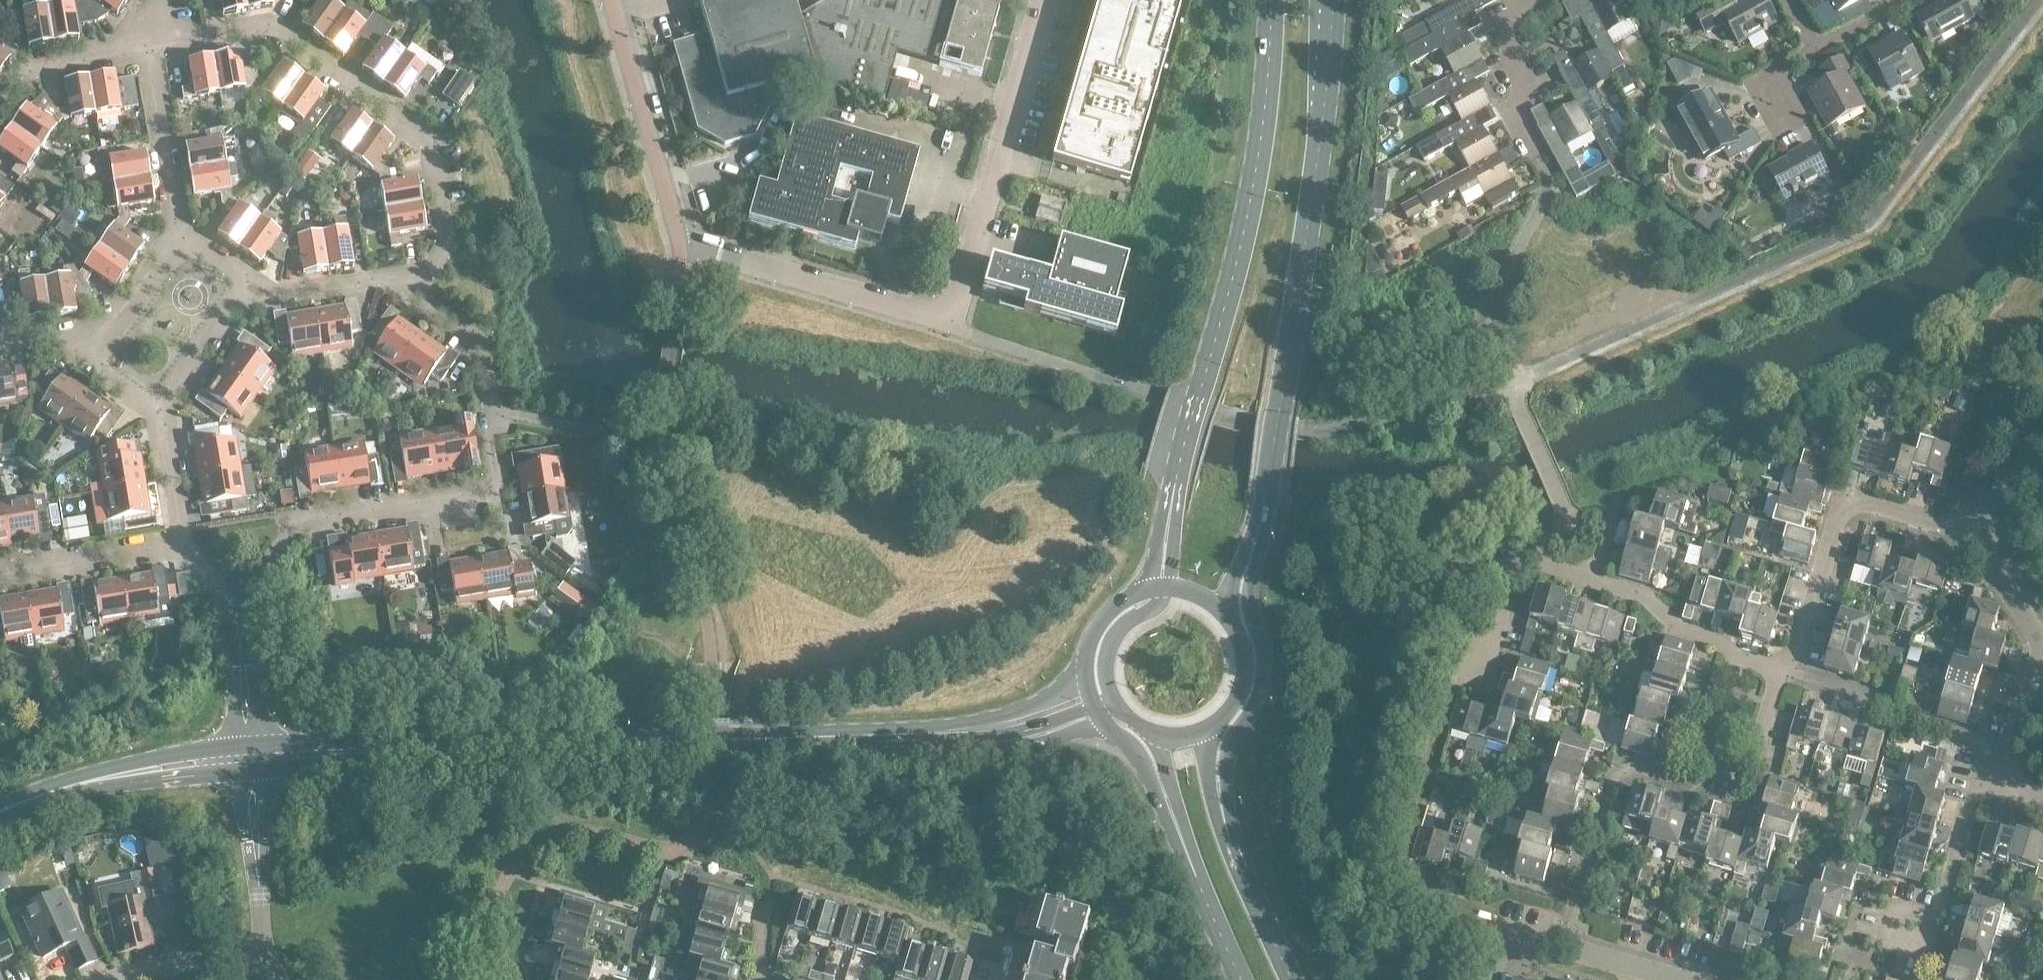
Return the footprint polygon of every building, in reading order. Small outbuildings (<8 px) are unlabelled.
[(48,7),(54,44),(79,39),(77,26),(95,23),(88,11),(82,1),(81,0),(47,0),(48,7)] [(82,1),(88,11),(95,23),(107,16),(104,12),(107,8),(118,15),(128,0),(83,0),(82,1)] [(247,0),(221,0),(224,15),(249,11),(247,0)] [(249,11),(273,6),(272,0),(247,0),(249,11)] [(323,42),(344,12),(328,0),(309,0),(318,6),(302,27),(323,42)] [(794,0),(698,0),(708,34),(672,45),(696,129),(724,145),(753,137),(769,108),(763,88),(814,73),(799,18),(794,2),(794,0)] [(799,18),(814,73),(817,85),(882,104),(883,102),(880,102),(895,51),(939,63),(938,66),(979,77),(999,8),(998,7),(1000,0),(827,0),(799,18)] [(1052,161),(1127,183),(1180,0),(1099,0),(1052,161)] [(1427,22),(1434,35),(1434,36),(1458,23),(1458,24),(1501,0),(1468,0),(1427,22)] [(1622,0),(1604,0),(1591,7),(1593,11),(1580,18),(1599,52),(1612,74),(1625,66),(1607,34),(1633,19),(1622,0)] [(1765,0),(1747,0),(1744,2),(1745,4),(1739,8),(1737,6),(1723,14),(1718,4),(1696,16),(1705,33),(1726,22),(1743,52),(1771,37),(1767,30),(1778,25),(1765,0)] [(1839,14),(1863,0),(1831,0),(1839,14)] [(1978,0),(1946,0),(1915,17),(1930,43),(1978,16),(1984,22),(1988,17),(1978,0)] [(1996,4),(2004,8),(2008,2),(2004,0),(1998,0),(1996,4)] [(349,5),(344,12),(323,42),(343,56),(358,35),(368,42),(383,21),(372,14),(369,19),(349,5)] [(54,44),(48,7),(11,13),(13,23),(25,21),(29,48),(54,44)] [(1665,18),(1653,24),(1660,37),(1672,30),(1665,18)] [(393,28),(383,21),(368,42),(378,49),(363,71),(383,85),(405,55),(385,41),(393,28)] [(1434,36),(1434,35),(1403,53),(1410,67),(1442,50),(1456,75),(1465,71),(1483,61),(1468,34),(1465,36),(1458,24),(1458,23),(1434,36)] [(1922,72),(1901,33),(1890,39),(1891,42),(1883,47),(1881,44),(1869,51),(1888,87),(1900,81),(1902,84),(1922,72)] [(1399,36),(1389,42),(1396,55),(1418,43),(1413,35),(1402,41),(1399,36)] [(11,59),(0,52),(0,74),(11,59)] [(1599,52),(1573,67),(1574,70),(1561,77),(1576,105),(1577,105),(1593,133),(1603,127),(1606,125),(1588,94),(1614,79),(1612,74),(1599,52)] [(239,53),(215,58),(220,94),(254,88),(257,77),(243,79),(239,53)] [(1391,53),(1378,61),(1388,78),(1409,66),(1401,53),(1393,58),(1391,53)] [(423,68),(405,55),(383,85),(404,100),(419,78),(429,85),(438,73),(425,64),(423,68)] [(1849,70),(1842,57),(1821,69),(1827,81),(1807,92),(1828,128),(1836,124),(1865,107),(1845,72),(1849,70)] [(220,94),(215,58),(190,62),(194,87),(182,90),(184,100),(220,94)] [(268,85),(257,77),(254,88),(283,109),(304,78),(284,63),(268,85)] [(1678,63),(1669,68),(1680,88),(1692,81),(1700,83),(1703,75),(1690,71),(1691,68),(1678,63)] [(1456,75),(1410,100),(1418,114),(1449,97),(1463,122),(1463,123),(1472,117),(1473,118),(1491,108),(1476,81),(1472,83),(1465,71),(1456,75)] [(461,72),(444,96),(459,107),(476,82),(461,72)] [(115,74),(90,78),(96,115),(138,108),(133,78),(116,81),(115,74)] [(96,115),(90,78),(65,82),(69,109),(55,111),(62,120),(96,115)] [(324,92),(304,78),(283,109),(280,112),(300,126),(318,101),(324,92)] [(1629,79),(1618,84),(1626,98),(1636,92),(1629,79)] [(816,90),(811,108),(822,112),(827,93),(816,90)] [(37,108),(34,112),(26,107),(11,127),(42,148),(62,120),(55,111),(44,93),(33,104),(37,108)] [(1677,113),(1686,129),(1703,159),(1722,148),(1730,161),(1762,144),(1754,129),(1736,139),(1712,94),(1677,113)] [(1639,98),(1630,103),(1637,116),(1646,110),(1639,98)] [(330,109),(318,101),(300,126),(294,134),(305,143),(330,109)] [(1386,103),(1380,106),(1383,112),(1389,109),(1386,103)] [(1577,105),(1576,105),(1550,120),(1552,124),(1539,131),(1551,152),(1571,187),(1584,180),(1567,147),(1593,133),(1577,105)] [(321,136),(351,158),(373,127),(352,112),(337,134),(328,127),(321,136)] [(1387,115),(1385,127),(1396,129),(1398,118),(1387,115)] [(1463,123),(1463,122),(1417,147),(1425,161),(1456,144),(1470,169),(1471,170),(1494,157),(1495,157),(1498,155),(1483,128),(1480,130),(1473,118),(1472,117),(1463,123)] [(1836,124),(1828,128),(1834,138),(1841,133),(1836,124)] [(11,127),(0,143),(0,150),(19,163),(11,173),(20,179),(42,148),(11,127)] [(394,141),(373,127),(351,158),(379,177),(389,171),(378,163),(394,141)] [(805,127),(795,162),(786,196),(768,191),(757,229),(809,243),(864,258),(868,246),(890,252),(894,239),(896,229),(908,233),(928,161),(805,127)] [(1603,127),(1593,133),(1611,166),(1621,160),(1603,127)] [(185,147),(190,172),(226,165),(224,151),(236,149),(234,138),(185,147)] [(1788,160),(1769,170),(1785,199),(1793,195),(1795,197),(1799,195),(1797,192),(1806,188),(1807,189),(1824,179),(1832,194),(1828,196),(1839,218),(1859,207),(1833,159),(1821,165),(1810,145),(1787,158),(1788,160)] [(111,170),(113,184),(150,179),(146,154),(98,161),(100,172),(111,170)] [(1471,170),(1470,169),(1439,187),(1421,197),(1401,207),(1409,221),(1459,194),(1467,207),(1486,197),(1493,210),(1520,195),(1505,168),(1502,170),(1495,157),(1494,157),(1471,170)] [(235,164),(226,165),(190,172),(194,197),(220,192),(222,206),(232,200),(229,180),(238,178),(235,164)] [(301,165),(294,174),(304,182),(311,173),(301,165)] [(82,169),(73,170),(75,191),(86,189),(82,169)] [(391,185),(389,171),(379,177),(385,211),(422,205),(418,180),(391,185)] [(1871,173),(1858,174),(1859,184),(1872,183),(1871,173)] [(1375,175),(1374,184),(1387,185),(1388,176),(1375,175)] [(15,187),(0,177),(0,207),(15,187)] [(154,203),(150,179),(113,184),(118,218),(131,221),(128,207),(154,203)] [(286,187),(280,194),(285,198),(291,191),(286,187)] [(1066,203),(1041,196),(1035,219),(1060,226),(1066,203)] [(260,220),(232,200),(222,206),(233,214),(218,235),(238,250),(260,220)] [(1373,200),(1372,209),(1384,210),(1385,201),(1373,200)] [(426,230),(422,205),(385,211),(391,248),(402,246),(400,235),(426,230)] [(68,207),(59,218),(71,226),(79,215),(68,207)] [(1372,211),(1371,223),(1383,217),(1384,212),(1372,211)] [(265,212),(260,220),(238,250),(259,265),(270,249),(277,254),(275,258),(283,264),(286,251),(288,239),(272,228),(277,220),(265,212)] [(131,221),(118,218),(99,246),(129,268),(144,248),(122,232),(131,221)] [(336,231),(323,234),(329,270),(353,266),(345,218),(335,220),(336,231)] [(63,223),(57,233),(78,247),(84,237),(63,223)] [(1471,227),(1458,235),(1462,242),(1475,235),(1471,227)] [(291,231),(288,239),(286,251),(299,249),(304,275),(329,270),(323,234),(303,237),(302,229),(291,231)] [(1069,241),(1059,239),(1049,277),(990,261),(982,290),(1013,299),(1011,307),(999,304),(998,305),(1040,317),(1040,315),(1053,319),(1053,320),(1055,321),(1055,319),(1068,323),(1067,324),(1069,325),(1070,324),(1083,327),(1082,328),(1084,329),(1085,328),(1097,331),(1097,333),(1099,333),(1099,332),(1112,335),(1111,337),(1114,337),(1125,299),(1117,297),(1128,258),(1069,241)] [(1757,242),(1751,245),(1753,259),(1763,253),(1757,242)] [(1368,246),(1365,279),(1382,271),(1370,245),(1368,246)] [(129,268),(99,246),(79,274),(85,284),(93,273),(115,288),(129,268)] [(62,268),(64,277),(45,280),(51,317),(76,312),(73,299),(79,298),(79,301),(94,299),(85,284),(79,274),(74,266),(62,268)] [(26,321),(51,317),(45,280),(31,282),(28,271),(18,273),(26,321)] [(0,306),(0,331),(12,329),(8,305),(0,306)] [(346,309),(316,315),(322,350),(352,345),(350,334),(362,332),(360,320),(348,321),(346,309)] [(322,350),(316,315),(287,319),(289,331),(277,333),(279,345),(291,343),(293,355),(322,350)] [(420,339),(395,321),(388,330),(379,324),(372,334),(381,340),(374,350),(399,368),(420,339)] [(445,356),(420,339),(399,368),(423,386),(431,376),(441,383),(448,373),(438,366),(445,356)] [(243,346),(226,372),(255,393),(273,368),(263,361),(270,351),(260,344),(253,354),(243,346)] [(0,368),(0,404),(17,402),(15,390),(27,388),(25,376),(13,378),(11,366),(0,368)] [(255,393),(226,372),(208,396),(218,403),(211,413),(221,420),(228,410),(238,417),(255,393)] [(39,407),(65,424),(85,395),(61,377),(54,388),(44,380),(37,390),(47,397),(39,407)] [(469,385),(459,386),(460,396),(470,395),(469,385)] [(110,412),(85,395),(65,424),(89,442),(96,432),(106,440),(113,430),(103,422),(110,412)] [(1960,395),(1954,407),(1964,411),(1970,399),(1960,395)] [(345,401),(327,403),(329,416),(346,414),(345,401)] [(197,446),(202,475),(237,469),(232,440),(221,442),(219,429),(207,432),(209,444),(197,446)] [(459,430),(429,435),(435,470),(465,466),(463,454),(475,452),(473,440),(461,442),(459,430)] [(1842,436),(1833,433),(1829,446),(1809,440),(1801,469),(1830,478),(1842,436)] [(1880,446),(1859,440),(1851,469),(1880,478),(1892,436),(1884,433),(1880,446)] [(435,470),(429,435),(399,440),(401,452),(389,454),(392,466),(403,464),(405,476),(435,470)] [(1901,438),(1892,436),(1880,478),(1909,486),(1914,468),(1918,457),(1897,451),(1901,438)] [(1923,439),(1918,457),(1914,468),(1934,473),(1931,486),(1940,489),(1952,447),(1923,439)] [(101,461),(107,491),(142,485),(137,455),(125,458),(123,446),(111,448),(113,460),(101,461)] [(284,446),(276,447),(278,460),(286,459),(284,446)] [(364,446),(334,451),(340,486),(370,481),(368,469),(380,467),(378,455),(366,457),(364,446)] [(518,455),(525,497),(561,490),(556,460),(561,460),(559,448),(518,455)] [(340,486),(334,451),(304,456),(306,467),(294,469),(296,481),(308,479),(310,491),(340,486)] [(245,511),(237,469),(202,475),(207,505),(215,504),(217,516),(245,511)] [(1830,478),(1801,469),(1795,489),(1782,486),(1779,494),(1782,495),(1822,507),(1830,478)] [(147,515),(142,485),(107,491),(111,521),(123,519),(125,531),(157,526),(155,514),(147,515)] [(1711,486),(1707,500),(1728,506),(1732,493),(1711,486)] [(1742,486),(1740,493),(1747,494),(1749,487),(1742,486)] [(566,520),(561,490),(525,497),(530,526),(531,526),(533,538),(556,534),(557,539),(568,537),(572,530),(571,520),(566,520)] [(286,492),(281,497),(281,502),(288,505),(293,504),(292,492),(286,492)] [(1697,506),(1659,494),(1651,524),(1665,528),(1692,536),(1695,527),(1691,526),(1697,506)] [(1824,508),(1822,507),(1782,495),(1773,525),(1802,533),(1808,513),(1821,517),(1824,508)] [(32,498),(32,501),(3,506),(9,542),(39,537),(37,525),(49,523),(44,496),(32,498)] [(3,506),(0,507),(0,544),(9,542),(3,506)] [(1737,514),(1734,523),(1747,527),(1750,518),(1737,514)] [(82,518),(64,521),(67,540),(85,537),(82,518)] [(1637,519),(1628,548),(1670,561),(1672,552),(1659,548),(1665,528),(1651,524),(1637,519)] [(1816,537),(1802,533),(1773,525),(1771,533),(1785,537),(1779,557),(1808,566),(1816,537)] [(419,530),(377,537),(383,573),(425,566),(419,530)] [(1726,531),(1711,539),(1723,542),(1726,531)] [(383,573),(377,537),(347,542),(347,544),(327,548),(334,586),(354,583),(353,578),(383,573)] [(1892,547),(1863,539),(1855,567),(1875,573),(1871,588),(1879,590),(1892,547)] [(548,545),(540,557),(564,576),(573,564),(548,545)] [(1900,550),(1892,547),(1879,590),(1908,599),(1913,584),(1917,570),(1896,564),(1900,550)] [(1670,561),(1628,548),(1620,578),(1648,586),(1654,565),(1667,569),(1670,561)] [(1954,551),(1945,549),(1941,561),(1921,556),(1917,570),(1913,584),(1942,592),(1954,551)] [(509,556),(479,561),(485,597),(515,593),(516,597),(535,593),(531,566),(524,567),(521,550),(508,552),(509,556)] [(485,597),(479,561),(437,568),(441,592),(453,590),(455,602),(485,597)] [(190,574),(176,576),(180,597),(193,595),(190,574)] [(165,575),(123,582),(129,618),(149,615),(150,623),(174,618),(171,599),(169,599),(167,587),(165,575)] [(1695,578),(1689,598),(1683,619),(1692,622),(1695,609),(1715,615),(1724,586),(1695,578)] [(129,618),(123,582),(93,587),(96,599),(84,601),(86,613),(88,625),(129,618)] [(599,609),(566,583),(555,598),(587,623),(599,609)] [(177,586),(167,587),(169,599),(171,599),(179,597),(177,586)] [(1753,594),(1724,586),(1715,615),(1712,628),(1721,630),(1724,617),(1744,623),(1753,594)] [(1568,598),(1538,589),(1526,631),(1535,634),(1539,621),(1560,627),(1567,601),(1568,598)] [(1983,591),(1975,589),(1963,630),(1992,639),(2000,610),(1979,604),(1983,591)] [(58,593),(29,598),(34,634),(64,629),(62,617),(74,615),(72,603),(61,605),(58,593)] [(1761,597),(1753,594),(1744,623),(1740,638),(1770,646),(1778,617),(1757,611),(1761,597)] [(0,603),(0,614),(0,615),(0,616),(0,628),(2,627),(4,639),(20,636),(22,652),(37,650),(34,634),(29,598),(0,603)] [(1867,598),(1862,613),(1869,615),(1874,600),(1867,598)] [(1595,609),(1567,601),(1560,627),(1558,631),(1578,636),(1574,649),(1583,652),(1595,609)] [(1908,601),(1906,607),(1914,609),(1916,603),(1908,601)] [(1625,618),(1595,609),(1583,652),(1591,654),(1595,641),(1616,647),(1625,618)] [(1871,621),(1842,612),(1833,641),(1862,650),(1871,621)] [(1637,621),(1629,619),(1624,633),(1633,635),(1637,621)] [(1816,627),(1813,635),(1827,640),(1830,631),(1816,627)] [(1992,639),(1963,630),(1960,639),(1975,644),(1969,664),(1979,667),(1997,672),(2006,643),(1992,639)] [(1825,648),(1827,640),(1813,635),(1810,644),(1825,648)] [(1696,646),(1666,637),(1658,666),(1687,674),(1696,646)] [(1862,650),(1833,641),(1825,670),(1854,678),(1862,650)] [(1897,649),(1895,656),(1901,658),(1903,650),(1897,649)] [(100,655),(91,657),(93,666),(102,664),(100,655)] [(558,655),(550,665),(560,673),(568,662),(558,655)] [(1569,657),(1565,671),(1576,674),(1580,660),(1569,657)] [(1942,687),(1946,688),(1971,696),(1979,667),(1969,664),(1950,658),(1942,687)] [(1551,667),(1522,659),(1516,679),(1503,675),(1501,684),(1543,696),(1551,667)] [(1656,675),(1650,695),(1668,700),(1672,702),(1679,704),(1687,674),(1658,666),(1645,662),(1643,671),(1656,675)] [(1902,676),(1916,680),(1918,671),(1904,667),(1902,676)] [(161,676),(145,681),(148,690),(163,685),(161,676)] [(1902,676),(1899,685),(1913,688),(1916,680),(1902,676)] [(1543,696),(1501,684),(1498,692),(1508,695),(1502,715),(1516,719),(1535,725),(1543,696)] [(1971,696),(1946,688),(1938,717),(1966,726),(1975,697),(1971,696)] [(1639,692),(1631,721),(1660,729),(1664,731),(1672,702),(1668,700),(1650,695),(1639,692)] [(1487,711),(1458,702),(1449,732),(1470,737),(1467,747),(1476,749),(1487,711)] [(1828,716),(1799,708),(1796,717),(1786,750),(1795,753),(1799,740),(1819,746),(1828,716)] [(34,711),(30,717),(31,721),(35,723),(39,723),(42,717),(42,713),(38,710),(34,711)] [(1861,712),(1851,710),(1848,722),(1828,716),(1819,746),(1848,755),(1856,729),(1861,712)] [(1516,719),(1502,715),(1487,711),(1476,749),(1485,752),(1487,742),(1508,748),(1516,719)] [(1660,729),(1631,721),(1622,750),(1651,759),(1660,729)] [(1668,722),(1665,731),(1679,735),(1681,726),(1668,722)] [(1884,738),(1856,729),(1848,755),(1847,758),(1867,764),(1863,777),(1872,779),(1884,738)] [(1679,735),(1665,731),(1663,740),(1676,744),(1679,735)] [(1564,733),(1555,762),(1585,771),(1591,751),(1604,755),(1606,745),(1564,733)] [(1948,751),(1939,748),(1934,762),(1914,756),(1906,784),(1917,788),(1935,793),(1948,751)] [(1585,771),(1555,762),(1547,791),(1551,792),(1576,799),(1585,771)] [(1758,774),(1758,775),(1756,782),(1768,786),(1763,806),(1792,815),(1800,786),(1758,774)] [(1863,777),(1860,786),(1869,788),(1872,779),(1863,777)] [(1500,779),(1497,789),(1505,792),(1508,781),(1500,779)] [(1585,791),(1598,795),(1601,786),(1587,782),(1585,791)] [(1946,796),(1935,793),(1917,788),(1911,808),(1898,804),(1896,813),(1937,825),(1946,796)] [(1663,797),(1634,789),(1623,827),(1643,833),(1642,838),(1650,841),(1659,812),(1663,797)] [(1576,799),(1551,792),(1545,813),(1530,808),(1528,817),(1557,825),(1572,830),(1580,800),(1576,799)] [(1714,803),(1711,816),(1719,819),(1723,806),(1714,803)] [(1732,808),(1723,806),(1719,819),(1728,821),(1732,808)] [(1792,815),(1763,806),(1760,806),(1758,814),(1767,817),(1761,837),(1775,841),(1794,847),(1802,818),(1792,815)] [(1492,809),(1487,824),(1499,828),(1503,812),(1492,809)] [(2023,814),(2013,810),(2009,824),(2019,827),(2023,814)] [(1687,820),(1659,812),(1650,841),(1670,846),(1666,860),(1675,862),(1679,849),(1687,820)] [(1937,825),(1896,813),(1893,822),(1906,825),(1900,846),(1929,854),(1937,825)] [(2032,816),(2023,814),(2019,827),(2028,829),(2032,816)] [(1689,816),(1688,820),(1687,820),(1679,849),(1708,857),(1715,835),(1718,825),(1689,816)] [(1849,816),(1845,830),(1857,833),(1861,820),(1849,816)] [(1557,825),(1528,817),(1520,846),(1549,854),(1557,825)] [(1441,836),(1421,830),(1412,859),(1441,867),(1445,852),(1454,824),(1445,821),(1441,836)] [(1483,832),(1454,824),(1445,852),(1466,858),(1462,871),(1471,874),(1474,865),(1483,832)] [(2016,837),(1987,828),(1979,857),(2008,865),(2009,862),(2016,837)] [(147,834),(152,856),(167,852),(162,831),(147,834)] [(2016,837),(2009,862),(2038,870),(2042,852),(2042,840),(2018,832),(2016,837)] [(1775,841),(1761,837),(1747,833),(1744,844),(1735,873),(1735,875),(1743,877),(1747,864),(1767,870),(1775,841)] [(1744,844),(1715,835),(1708,857),(1706,864),(1735,873),(1744,844)] [(84,840),(72,843),(75,855),(82,853),(86,847),(84,840)] [(1549,854),(1520,846),(1511,875),(1544,884),(1553,856),(1549,854)] [(1929,854),(1900,846),(1894,866),(1882,862),(1879,871),(1920,883),(1929,854)] [(1839,847),(1836,859),(1848,862),(1850,854),(1848,849),(1839,847)] [(1557,848),(1555,856),(1568,860),(1571,851),(1557,848)] [(1568,860),(1555,856),(1552,865),(1565,869),(1568,860)] [(1830,857),(1822,886),(1851,895),(1857,874),(1869,878),(1872,869),(1848,862),(1836,859),(1830,857)] [(1476,860),(1473,872),(1485,876),(1489,864),(1476,860)] [(141,873),(147,899),(147,901),(159,898),(153,871),(141,873)] [(1612,871),(1609,882),(1619,884),(1622,874),(1612,871)] [(147,899),(141,873),(131,875),(133,883),(99,891),(103,909),(108,908),(118,955),(153,947),(143,900),(147,899)] [(672,879),(663,876),(659,888),(668,891),(672,879)] [(746,883),(744,890),(751,892),(753,885),(746,883)] [(1803,912),(1821,918),(1832,921),(1836,922),(1841,902),(1850,904),(1853,895),(1851,895),(1822,886),(1811,883),(1803,912)] [(708,889),(701,912),(737,923),(741,910),(735,908),(738,898),(708,889)] [(21,911),(43,958),(66,947),(77,971),(97,962),(85,937),(82,938),(70,911),(67,912),(63,904),(66,903),(61,893),(21,911)] [(988,896),(986,906),(996,909),(999,899),(988,896)] [(560,913),(557,923),(587,931),(594,908),(558,898),(554,911),(560,913)] [(805,904),(794,900),(785,932),(808,938),(819,902),(806,898),(805,904)] [(1023,917),(1018,933),(1017,932),(1016,933),(1050,943),(1046,956),(1039,954),(1031,979),(1068,979),(1071,971),(1077,972),(1083,951),(1078,949),(1087,917),(1067,911),(1068,908),(1061,906),(1060,909),(1026,899),(1026,900),(1027,901),(1023,917)] [(1975,899),(1967,928),(1996,937),(2004,908),(1975,899)] [(832,905),(819,902),(808,938),(831,945),(840,914),(830,911),(832,905)] [(1792,909),(1784,938),(1824,950),(1826,950),(1828,942),(1815,938),(1821,918),(1803,912),(1792,909)] [(662,912),(653,910),(650,922),(658,925),(662,912)] [(850,916),(840,914),(831,945),(854,951),(864,915),(852,911),(850,916)] [(737,923),(701,912),(695,935),(725,944),(728,933),(734,935),(737,923)] [(1630,913),(1628,919),(1636,922),(1638,915),(1630,913)] [(878,918),(864,915),(854,951),(876,958),(885,927),(877,924),(878,918)] [(1964,919),(1950,915),(1948,923),(1961,927),(1964,919)] [(1753,919),(1751,928),(1763,931),(1765,922),(1753,919)] [(658,925),(650,922),(646,934),(655,936),(658,925)] [(587,931),(557,923),(554,932),(549,931),(545,944),(559,948),(559,947),(581,954),(587,931)] [(895,929),(885,927),(876,958),(898,964),(905,941),(906,941),(910,927),(896,923),(895,929)] [(1945,932),(1959,936),(1961,927),(1948,923),(1945,932)] [(1996,937),(1967,928),(1958,958),(1984,965),(1987,966),(1996,937)] [(627,930),(624,942),(632,945),(636,933),(627,930)] [(1751,931),(1748,941),(1759,944),(1761,934),(1751,931)] [(13,957),(2,934),(0,936),(0,963),(13,957)] [(725,944),(695,935),(688,958),(701,962),(702,961),(724,968),(724,967),(728,955),(722,953),(725,944)] [(1792,950),(1786,970),(1815,979),(1824,950),(1784,938),(1781,937),(1778,946),(1792,950)] [(1733,939),(1730,951),(1742,954),(1745,943),(1733,939)] [(898,964),(894,977),(904,979),(918,979),(926,953),(916,950),(918,944),(906,941),(905,941),(898,964)] [(632,945),(624,942),(620,954),(629,957),(632,945)] [(559,948),(555,960),(560,962),(557,972),(586,979),(588,979),(595,958),(581,954),(559,947),(559,948)] [(926,953),(918,979),(943,979),(950,954),(938,950),(936,956),(926,953)] [(950,954),(943,979),(968,979),(972,966),(961,963),(963,958),(950,954)] [(1984,965),(1958,958),(1955,956),(1948,979),(1979,979),(1984,965)] [(654,958),(652,965),(650,971),(659,973),(663,961),(654,958)] [(701,962),(696,979),(736,979),(739,971),(724,967),(724,968),(702,961),(701,962)] [(788,967),(776,963),(773,971),(786,975),(788,967)] [(650,971),(647,979),(657,979),(659,973),(650,971)] [(557,972),(555,979),(586,979),(557,972)]
